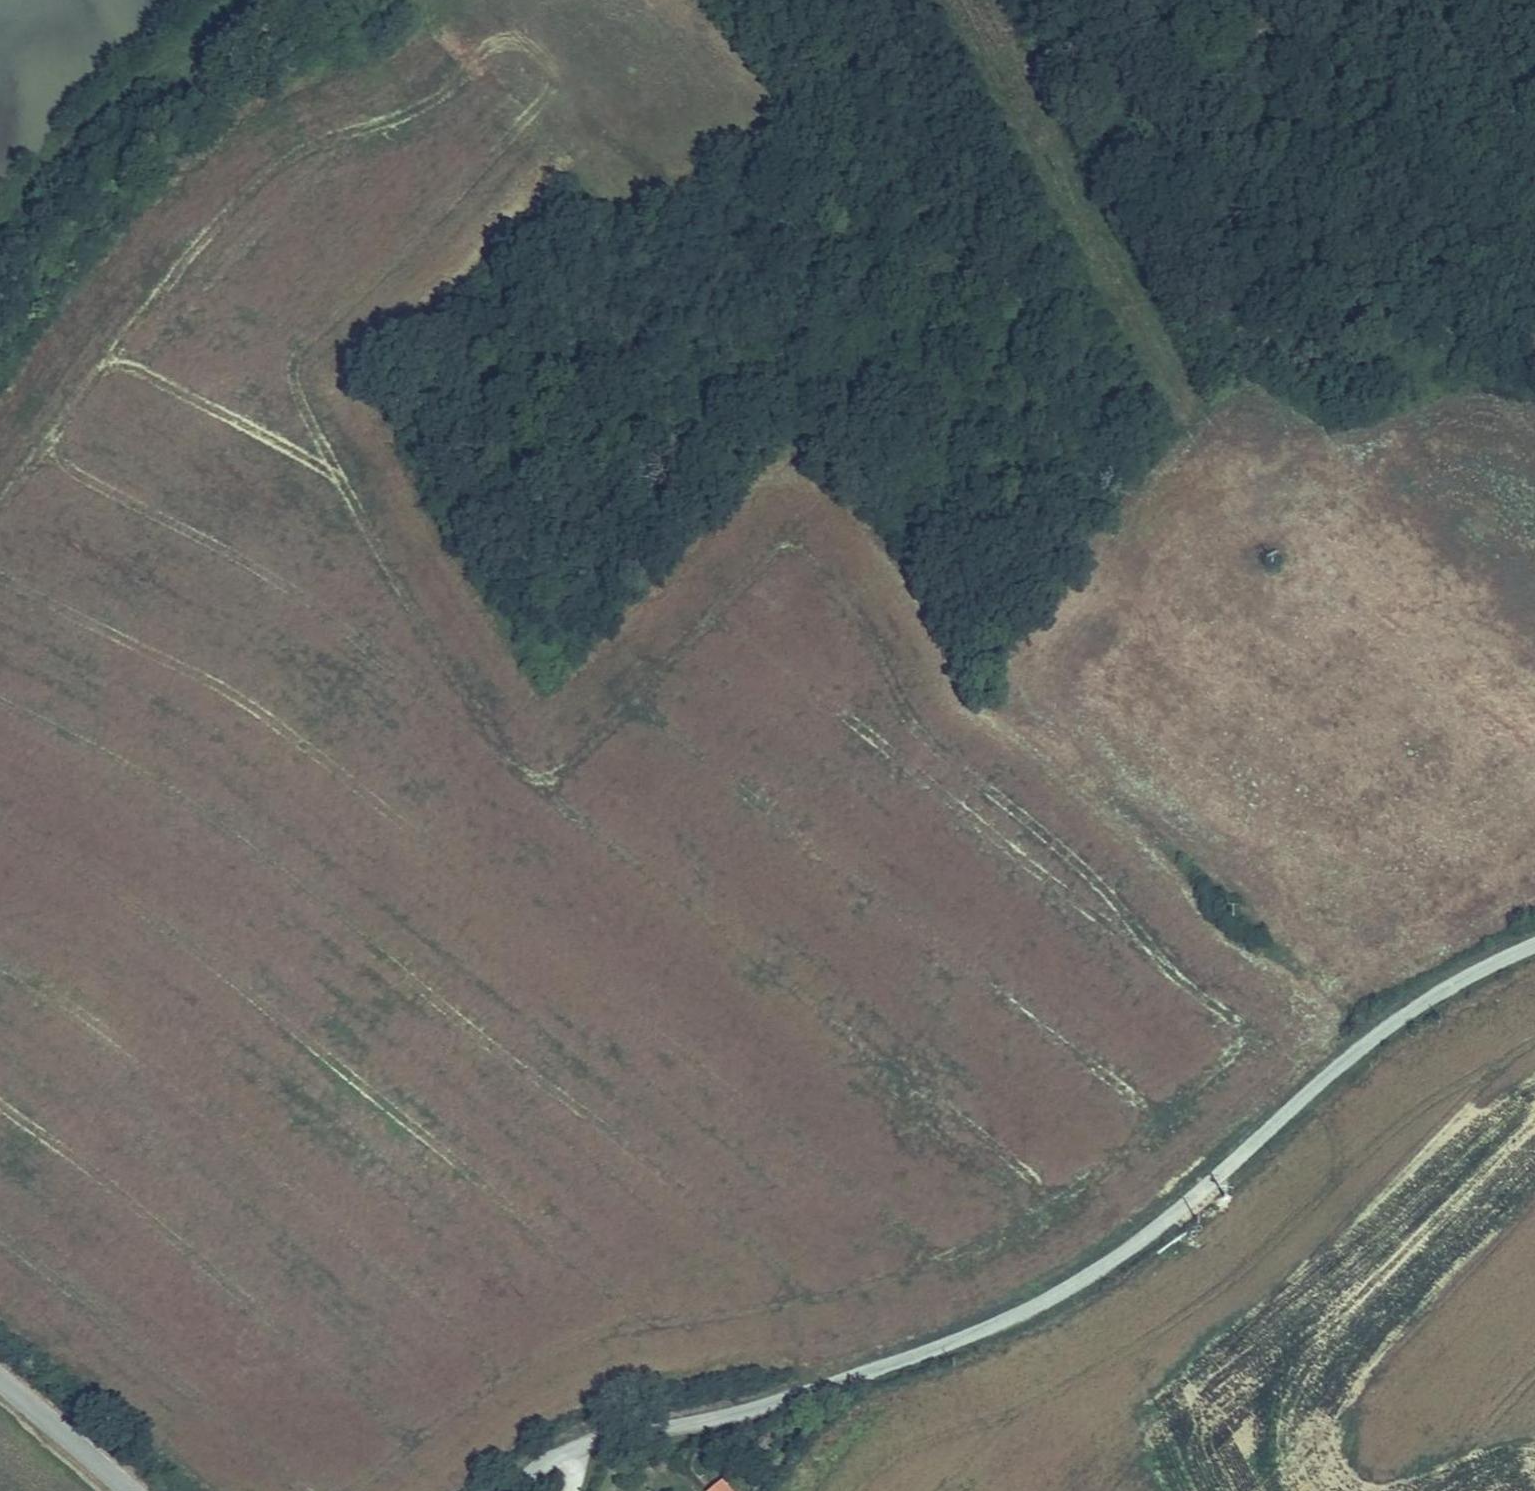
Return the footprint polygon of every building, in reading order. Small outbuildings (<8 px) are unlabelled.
[(714,1490),(729,1490),(732,1488),(724,1480),(714,1490)]
